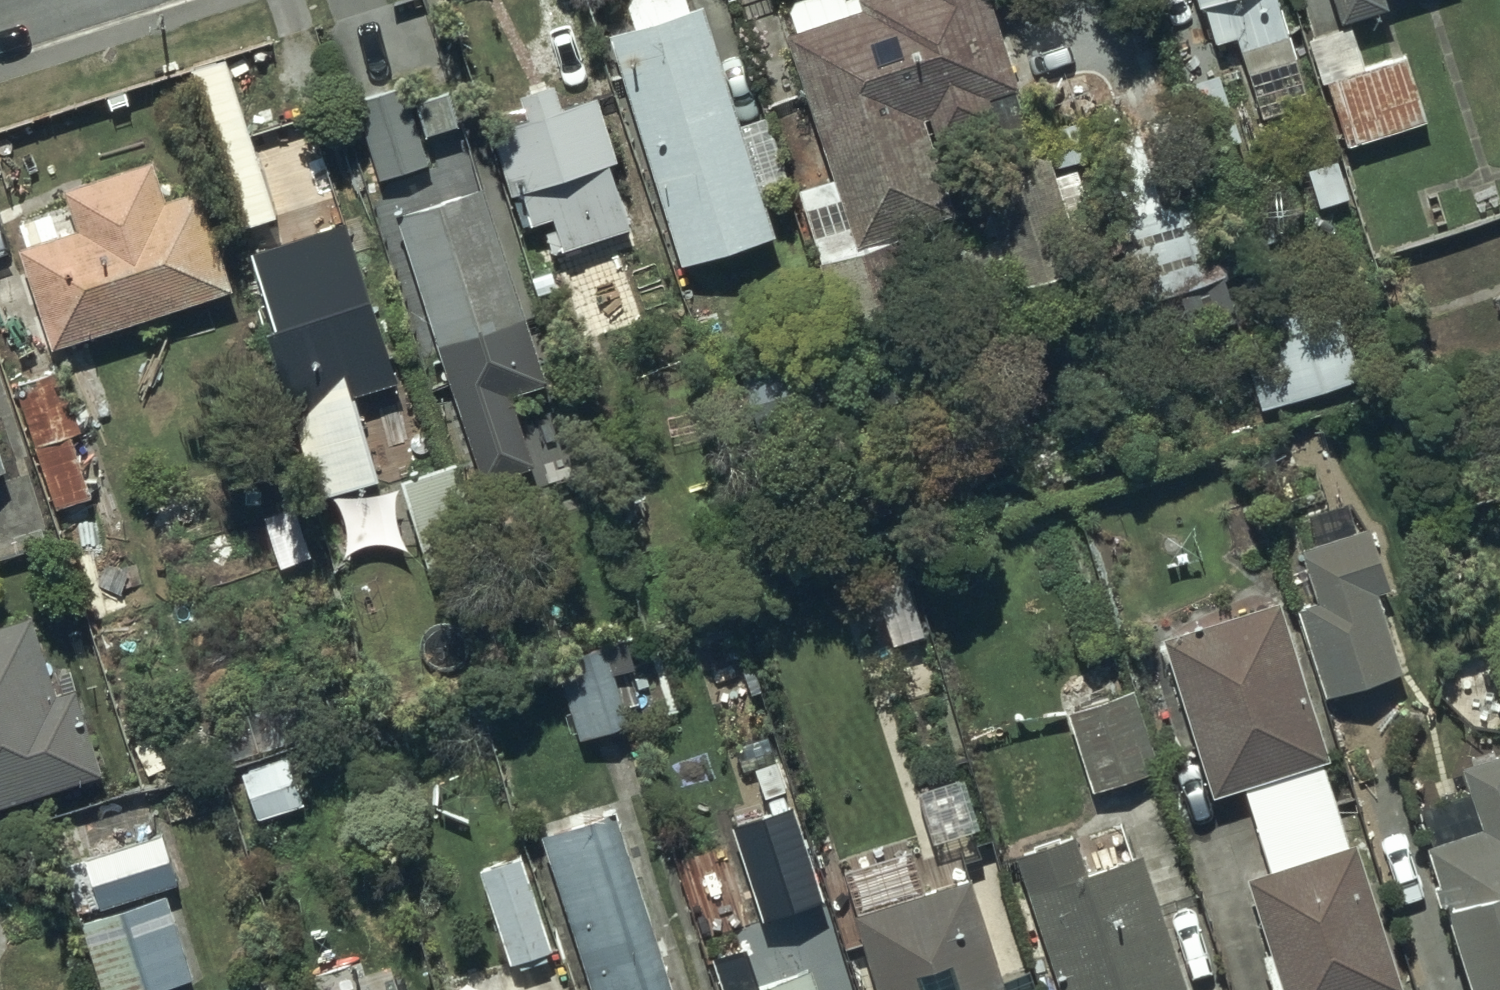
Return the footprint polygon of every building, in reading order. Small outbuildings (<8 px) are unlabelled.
[(629,26),(604,33),(667,261),(766,235),(754,190),(771,185),(756,125),(728,133),(694,5),(685,7),(683,0),(621,0),(629,26)] [(778,34),(842,252),(814,260),(835,330),(893,313),(873,244),(949,222),(926,142),(987,124),(978,95),(1006,87),(981,0),(782,0),(791,30),(778,34)] [(1270,0),(1183,0),(1185,6),(1194,3),(1207,45),(1229,38),(1253,117),(1301,102),(1270,0)] [(1334,24),(1380,9),(1377,0),(1327,0),(1334,24)] [(1368,72),(1354,26),(1312,41),(1351,149),(1429,121),(1407,58),(1368,72)] [(236,223),(273,211),(224,59),(186,71),(236,223)] [(401,83),(349,100),(373,181),(427,165),(418,136),(451,126),(441,93),(407,103),(401,83)] [(548,83),(513,95),(519,115),(482,126),(514,228),(525,225),(535,256),(557,249),(559,255),(578,249),(576,244),(624,229),(603,162),(609,161),(589,96),(555,106),(548,83)] [(1083,245),(1044,148),(970,177),(985,214),(976,244),(950,254),(965,291),(1083,245)] [(54,188),(59,205),(10,221),(18,245),(11,248),(43,348),(226,289),(193,186),(159,197),(146,158),(54,188)] [(538,382),(474,188),(388,217),(476,484),(530,467),(506,393),(538,382)] [(1219,270),(1192,192),(1109,221),(1136,298),(1219,270)] [(268,329),(294,411),(398,378),(349,224),(257,253),(280,325),(268,329)] [(1255,410),(1356,377),(1326,287),(1226,319),(1255,410)] [(56,366),(6,383),(50,510),(90,496),(68,434),(79,430),(56,366)] [(772,368),(737,378),(752,430),(787,420),(772,368)] [(491,599),(449,464),(394,481),(422,569),(431,566),(435,580),(444,578),(454,610),(491,599)] [(1351,532),(1341,501),(1303,514),(1312,543),(1293,550),(1310,603),(1290,610),(1319,696),(1396,671),(1369,589),(1380,585),(1361,529),(1351,532)] [(1319,760),(1269,599),(1155,640),(1204,796),(1319,760)] [(105,777),(77,689),(59,695),(34,619),(0,630),(0,811),(105,777)] [(627,636),(599,644),(548,659),(571,740),(658,715),(643,666),(636,668),(627,636)] [(1150,767),(1123,691),(1060,714),(1087,790),(1150,767)] [(235,771),(250,819),(298,805),(283,756),(235,771)] [(1457,770),(1463,790),(1413,806),(1425,845),(1388,857),(1403,902),(1426,895),(1456,989),(1499,989),(1499,756),(1457,770)] [(1239,789),(1263,869),(1241,876),(1263,951),(1253,954),(1264,989),(1395,989),(1352,844),(1347,845),(1324,764),(1239,789)] [(612,810),(540,835),(590,989),(671,989),(612,810)] [(156,844),(152,834),(57,866),(72,914),(92,907),(93,910),(171,884),(168,874),(173,873),(163,841),(156,844)] [(1009,853),(1052,989),(1180,989),(1137,857),(1083,874),(1070,834),(1009,853)] [(799,839),(750,852),(767,920),(816,907),(799,839)] [(518,858),(478,870),(507,963),(547,950),(518,858)] [(970,881),(850,915),(874,989),(1004,989),(970,881)] [(94,989),(152,989),(188,979),(161,894),(73,922),(94,989)] [(801,967),(757,980),(747,948),(741,950),(735,929),(704,939),(720,989),(808,989),(801,967)]
